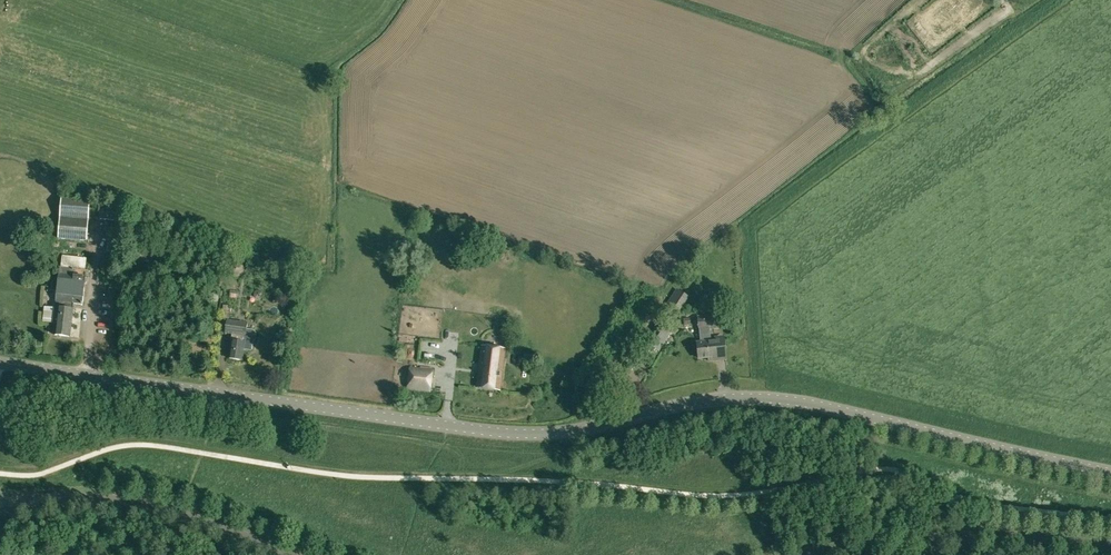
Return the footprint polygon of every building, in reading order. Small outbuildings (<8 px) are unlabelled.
[(62,196),(57,238),(86,241),(91,200),(62,196)] [(121,221),(122,209),(114,208),(114,211),(101,210),(100,220),(121,221)] [(133,255),(147,257),(149,240),(140,239),(135,239),(133,255)] [(86,271),(88,259),(62,256),(61,268),(60,268),(53,325),(55,325),(54,335),(70,337),(74,304),(82,305),(86,271)] [(678,290),(673,298),(668,305),(678,311),(687,296),(678,290)] [(254,293),(254,296),(256,299),(259,299),(262,297),(262,294),(260,291),(256,291),(254,293)] [(699,358),(708,357),(709,361),(718,360),(726,359),(725,338),(716,339),(716,341),(710,342),(709,329),(733,326),(731,314),(698,317),(699,330),(700,330),(701,343),(697,343),(699,358)] [(256,341),(257,334),(254,330),(247,329),(248,323),(227,320),(225,333),(232,334),(229,359),(243,361),(244,350),(252,351),(253,344),(256,341)] [(10,330),(16,337),(22,331),(16,324),(10,330)] [(667,331),(656,324),(644,343),(655,350),(667,331)] [(504,349),(482,346),(477,387),(499,390),(504,349)] [(432,370),(410,368),(408,389),(430,391),(432,370)]
